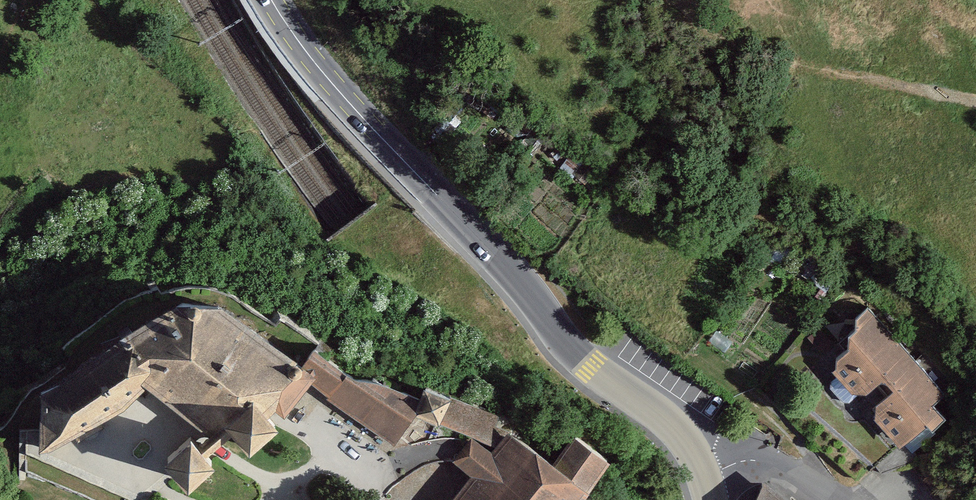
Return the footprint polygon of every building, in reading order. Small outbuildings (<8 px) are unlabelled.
[(34,417),(35,443),(67,428),(116,405),(142,383),(201,428),(192,437),(183,427),(157,452),(184,481),(210,456),(201,446),(209,438),(221,427),(246,448),(278,414),(279,415),(281,416),(305,380),(311,370),(299,362),(218,300),(170,298),(109,336),(33,384),(34,417)] [(939,390),(868,307),(855,319),(855,329),(847,335),(845,350),(835,358),(837,369),(831,372),(832,394),(846,408),(878,376),(891,388),(876,404),(874,419),(897,446),(925,422),(931,428),(943,418),(930,403),(938,397),(939,390)] [(311,370),(305,380),(313,385),(327,395),(324,399),(369,429),(391,444),(393,445),(412,411),(419,394),(353,350),(341,367),(309,346),(299,362),(311,370)] [(448,395),(423,385),(419,394),(412,411),(438,422),(448,395)] [(448,395),(438,422),(490,442),(500,416),(448,395)] [(547,465),(505,430),(488,451),(468,434),(458,446),(449,457),(469,474),(447,499),(578,499),(583,494),(607,460),(569,434),(547,465)] [(763,482),(753,499),(783,499),(763,482)]
